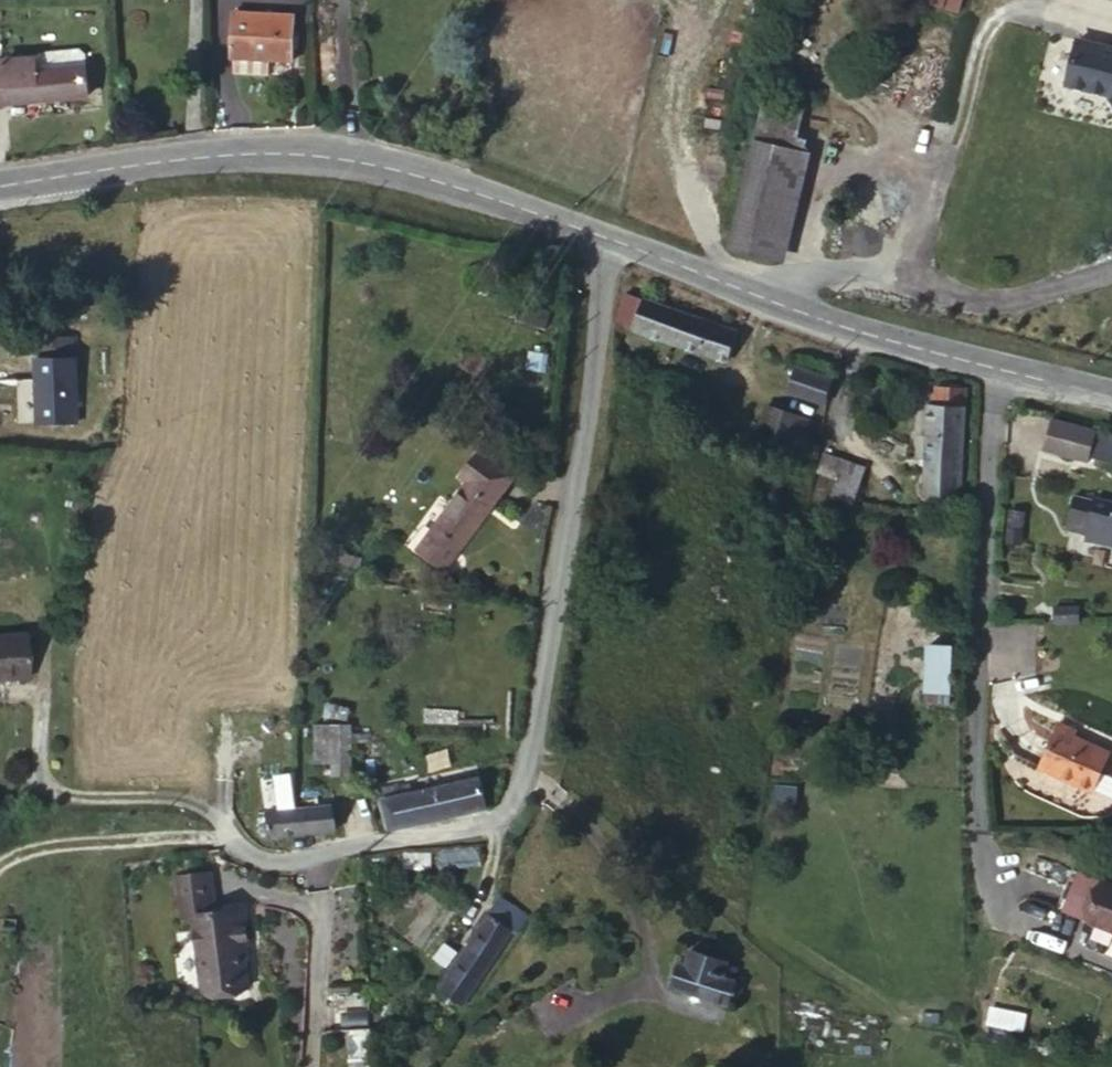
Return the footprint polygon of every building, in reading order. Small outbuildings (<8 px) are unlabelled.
[(229,18),(230,64),(233,64),(266,63),(289,62),(289,17),(229,18)] [(1074,40),(1062,89),(1104,96),(1111,109),(1111,48),(1074,40)] [(42,58),(37,64),(37,77),(86,76),(86,62),(81,58),(42,58)] [(266,63),(233,64),(234,79),(266,78),(266,63)] [(0,65),(0,105),(87,103),(86,76),(37,77),(37,64),(0,65)] [(743,147),(721,245),(754,253),(776,155),(743,147)] [(615,321),(629,326),(638,296),(624,293),(615,321)] [(639,293),(638,296),(629,326),(725,358),(736,324),(639,293)] [(77,355),(32,355),(32,423),(77,423),(77,355)] [(825,405),(834,378),(795,366),(785,392),(825,405)] [(963,393),(927,389),(924,418),(918,418),(912,490),(954,494),(963,393)] [(32,449),(28,392),(0,394),(0,452),(32,449)] [(787,442),(795,419),(762,407),(753,431),(787,442)] [(1050,415),(1041,448),(1086,459),(1095,427),(1050,415)] [(1110,461),(1111,455),(1111,437),(1098,432),(1090,454),(1110,461)] [(815,452),(787,442),(780,464),(811,475),(815,452)] [(837,485),(841,465),(822,461),(818,477),(837,485)] [(865,471),(841,465),(837,485),(861,494),(865,471)] [(420,561),(447,579),(497,503),(459,475),(438,508),(448,516),(420,561)] [(861,494),(837,485),(834,502),(858,507),(861,494)] [(1093,491),(1092,494),(1070,489),(1063,521),(1082,526),(1080,536),(1108,543),(1111,526),(1111,495),(1093,491)] [(1020,510),(1007,509),(1005,526),(1018,527),(1020,510)] [(1018,527),(1005,526),(1004,539),(1017,540),(1018,527)] [(0,639),(0,686),(29,682),(24,637),(0,639)] [(924,643),(922,692),(950,694),(952,644),(924,643)] [(329,750),(332,750),(332,717),(319,717),(317,750),(329,750)] [(358,717),(332,717),(332,750),(329,750),(329,768),(357,767),(358,717)] [(1084,792),(1101,748),(1088,743),(1084,749),(1061,742),(1064,730),(1044,726),(1027,773),(1084,792)] [(398,772),(399,786),(401,817),(480,803),(478,774),(418,782),(416,769),(398,772)] [(379,788),(399,786),(398,772),(379,773),(379,788)] [(399,786),(379,788),(381,821),(401,817),(399,786)] [(266,833),(338,822),(335,797),(263,807),(266,833)] [(1083,917),(1063,961),(1111,981),(1111,929),(1083,917)] [(191,997),(233,995),(230,957),(238,957),(236,920),(188,923),(191,997)] [(475,948),(420,1016),(448,1037),(501,967),(475,948)] [(656,973),(652,988),(705,1006),(708,989),(656,973)]
